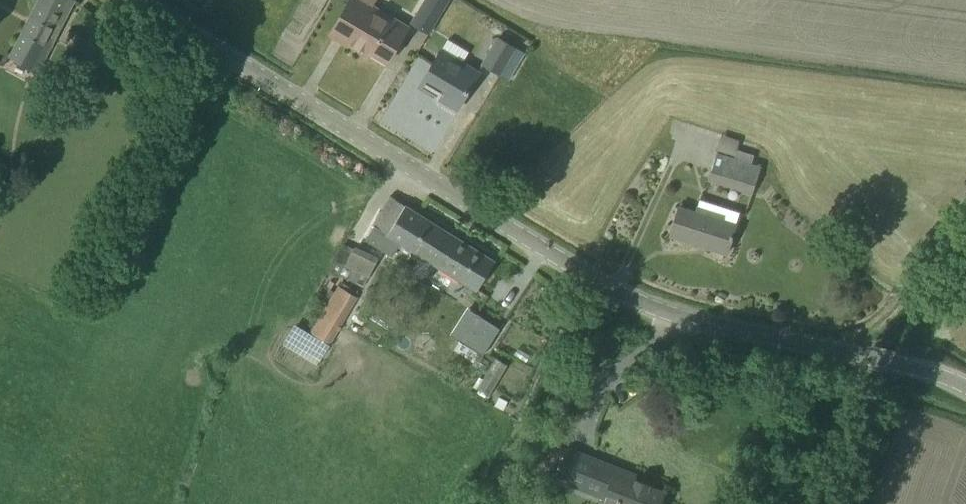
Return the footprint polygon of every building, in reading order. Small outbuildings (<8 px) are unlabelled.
[(65,18),(74,0),(38,0),(37,2),(10,59),(39,72),(65,18)] [(387,62),(408,27),(373,7),(377,0),(350,0),(330,34),(359,51),(362,47),(387,62)] [(449,0),(425,0),(412,23),(430,34),(449,0)] [(497,38),(482,65),(500,75),(500,74),(510,79),(516,69),(519,63),(520,62),(518,61),(524,52),(516,47),(515,48),(497,38)] [(457,110),(467,92),(478,72),(464,63),(471,52),(448,39),(419,87),(421,88),(425,82),(435,88),(437,85),(445,90),(439,99),(457,110)] [(716,153),(708,180),(710,181),(753,194),(761,167),(751,164),(754,155),(737,149),(734,159),(716,153)] [(391,196),(374,224),(477,289),(495,261),(391,196)] [(700,200),(697,212),(679,207),(670,235),(726,253),(739,213),(700,200)] [(333,268),(368,284),(382,255),(346,239),(333,268)] [(357,296),(338,285),(334,292),(325,287),(317,301),(324,305),(309,330),(330,343),(357,296)] [(476,313),(461,339),(481,351),(497,325),(476,313)] [(489,393),(507,363),(495,356),(477,386),(489,393)] [(665,492),(627,478),(629,472),(567,448),(556,478),(602,496),(599,503),(660,503),(665,492)]
